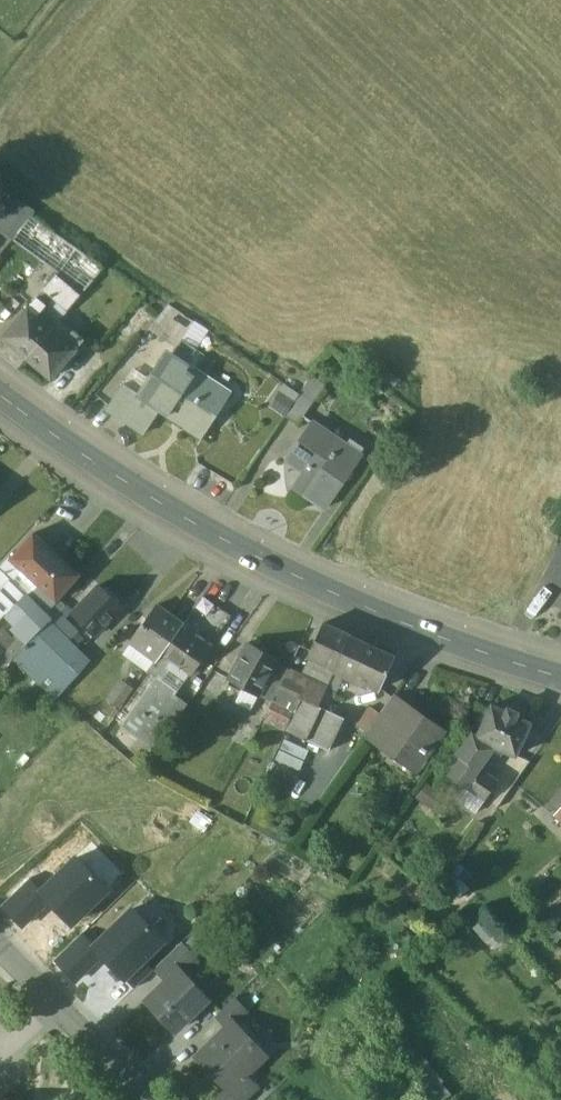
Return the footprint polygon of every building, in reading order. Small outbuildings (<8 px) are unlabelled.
[(15,198),(0,229),(13,240),(32,216),(35,212),(15,198)] [(79,248),(32,216),(15,239),(43,260),(30,276),(45,288),(79,248)] [(45,288),(45,289),(54,297),(69,308),(104,267),(79,248),(45,288)] [(54,297),(45,289),(37,298),(42,303),(46,306),(54,297)] [(42,303),(37,298),(33,303),(38,307),(42,303)] [(194,321),(169,304),(148,330),(176,347),(194,321)] [(51,328),(27,309),(2,339),(26,358),(51,328)] [(51,328),(26,358),(51,378),(75,348),(51,328)] [(85,338),(78,333),(75,336),(82,342),(85,338)] [(155,366),(137,394),(122,384),(105,410),(144,433),(160,410),(186,371),(189,365),(171,353),(160,369),(155,366)] [(186,371),(160,410),(202,438),(231,393),(230,392),(226,397),(186,371)] [(316,371),(300,394),(313,403),(329,380),(316,371)] [(300,394),(288,411),(301,420),(313,403),(300,394)] [(362,455),(315,420),(286,459),(302,471),(292,484),(323,508),(362,455)] [(37,533),(15,556),(43,582),(65,559),(37,533)] [(555,553),(544,573),(556,580),(560,572),(560,556),(555,553)] [(25,575),(9,559),(2,566),(18,582),(25,575)] [(65,559),(43,582),(59,598),(81,574),(65,559)] [(0,569),(0,619),(9,610),(10,611),(13,609),(28,594),(28,593),(18,582),(2,566),(0,569)] [(59,598),(43,582),(38,587),(54,603),(59,598)] [(100,584),(74,611),(97,633),(124,605),(100,584)] [(28,594),(13,609),(23,619),(31,627),(36,631),(50,616),(28,594)] [(208,599),(193,621),(213,634),(228,612),(208,599)] [(159,603),(133,639),(160,658),(165,652),(183,627),(186,622),(159,603)] [(31,627),(23,619),(17,625),(25,633),(31,627)] [(51,620),(28,643),(58,674),(60,672),(81,650),(51,620)] [(352,635),(325,622),(309,655),(312,656),(336,668),(352,635)] [(196,636),(183,627),(165,652),(174,658),(195,673),(215,644),(199,633),(196,636)] [(396,656),(352,635),(336,668),(380,689),(396,656)] [(281,657),(251,641),(231,680),(260,695),(281,657)] [(58,674),(28,643),(14,657),(56,699),(71,682),(60,672),(58,674)] [(160,658),(152,670),(159,675),(163,679),(164,677),(172,667),(169,664),(174,658),(165,652),(160,658)] [(336,668),(312,656),(303,675),(327,687),(336,668)] [(295,671),(290,669),(265,719),(287,729),(301,698),(318,706),(327,687),(303,675),(295,671)] [(159,675),(124,724),(156,747),(187,705),(170,692),(175,685),(164,677),(163,679),(159,675)] [(121,707),(134,686),(121,677),(107,698),(121,707)] [(367,732),(367,733),(381,743),(383,740),(381,738),(405,703),(394,695),(385,708),(367,732)] [(385,708),(365,696),(349,719),(367,732),(385,708)] [(318,706),(301,698),(287,729),(330,750),(344,717),(318,706)] [(443,730),(405,703),(381,738),(383,740),(419,764),(443,730)] [(507,710),(492,705),(480,735),(480,736),(497,743),(519,752),(531,720),(518,715),(507,710)] [(519,710),(509,706),(507,710),(518,715),(519,710)] [(480,735),(475,731),(459,753),(464,757),(465,755),(480,765),(497,743),(480,736),(480,735)] [(283,739),(277,758),(301,766),(307,747),(283,739)] [(480,765),(465,755),(464,757),(454,772),(468,782),(480,765)] [(500,778),(480,765),(468,782),(488,796),(500,778)] [(49,899),(71,922),(106,888),(77,857),(41,891),(49,899)] [(21,926),(49,899),(41,891),(29,877),(0,904),(0,905),(21,926)] [(126,977),(145,959),(164,940),(132,908),(94,945),(102,952),(126,977)] [(74,980),(102,952),(94,945),(82,932),(54,959),(74,980)] [(182,941),(154,968),(166,981),(179,969),(180,970),(195,955),(182,941)] [(126,977),(135,986),(154,968),(145,959),(126,977)] [(180,970),(179,969),(166,981),(147,1000),(175,1029),(208,998),(180,970)] [(235,996),(215,1016),(227,1028),(234,1021),(235,1022),(248,1010),(235,996)] [(235,1022),(234,1021),(227,1028),(200,1054),(230,1087),(231,1088),(247,1072),(266,1054),(235,1022)] [(408,1062),(428,1099),(442,1099),(451,1095),(428,1051),(408,1062)] [(230,1087),(217,1099),(219,1099),(244,1099),(259,1085),(247,1072),(231,1088),(230,1087)]
